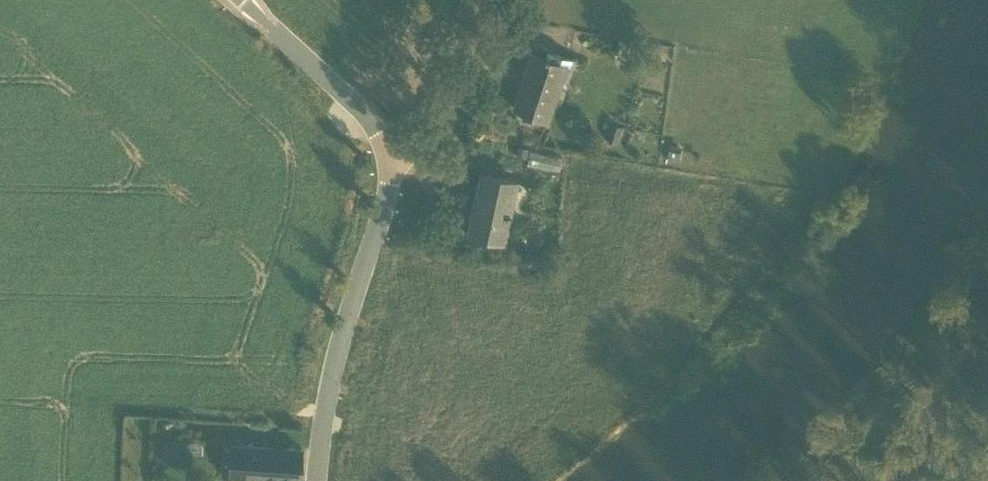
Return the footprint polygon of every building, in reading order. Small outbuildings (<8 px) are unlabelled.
[(573,58),(548,49),(546,58),(533,54),(515,109),(548,120),(567,65),(570,66),(573,58)] [(625,127),(613,123),(608,140),(620,144),(625,127)] [(527,158),(529,147),(521,146),(518,145),(516,155),(519,156),(527,158)] [(683,147),(671,145),(668,159),(679,162),(683,147)] [(561,169),(564,156),(531,149),(528,162),(561,169)] [(518,182),(481,174),(469,236),(506,243),(518,182)] [(230,445),(230,447),(223,447),(222,474),(228,474),(228,477),(233,477),(292,480),(301,480),(303,449),(230,445)]
